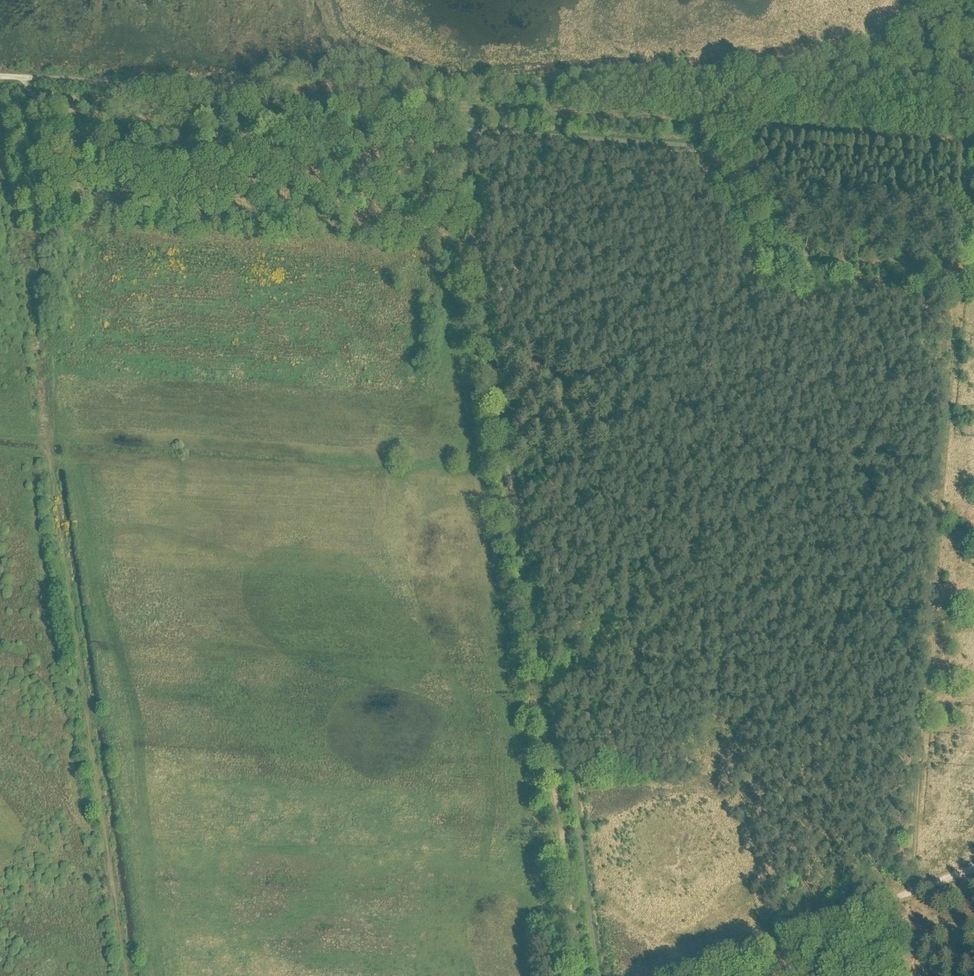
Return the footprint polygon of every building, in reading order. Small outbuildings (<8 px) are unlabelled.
[(963,859),(954,863),(958,872),(967,868),(963,859)]
